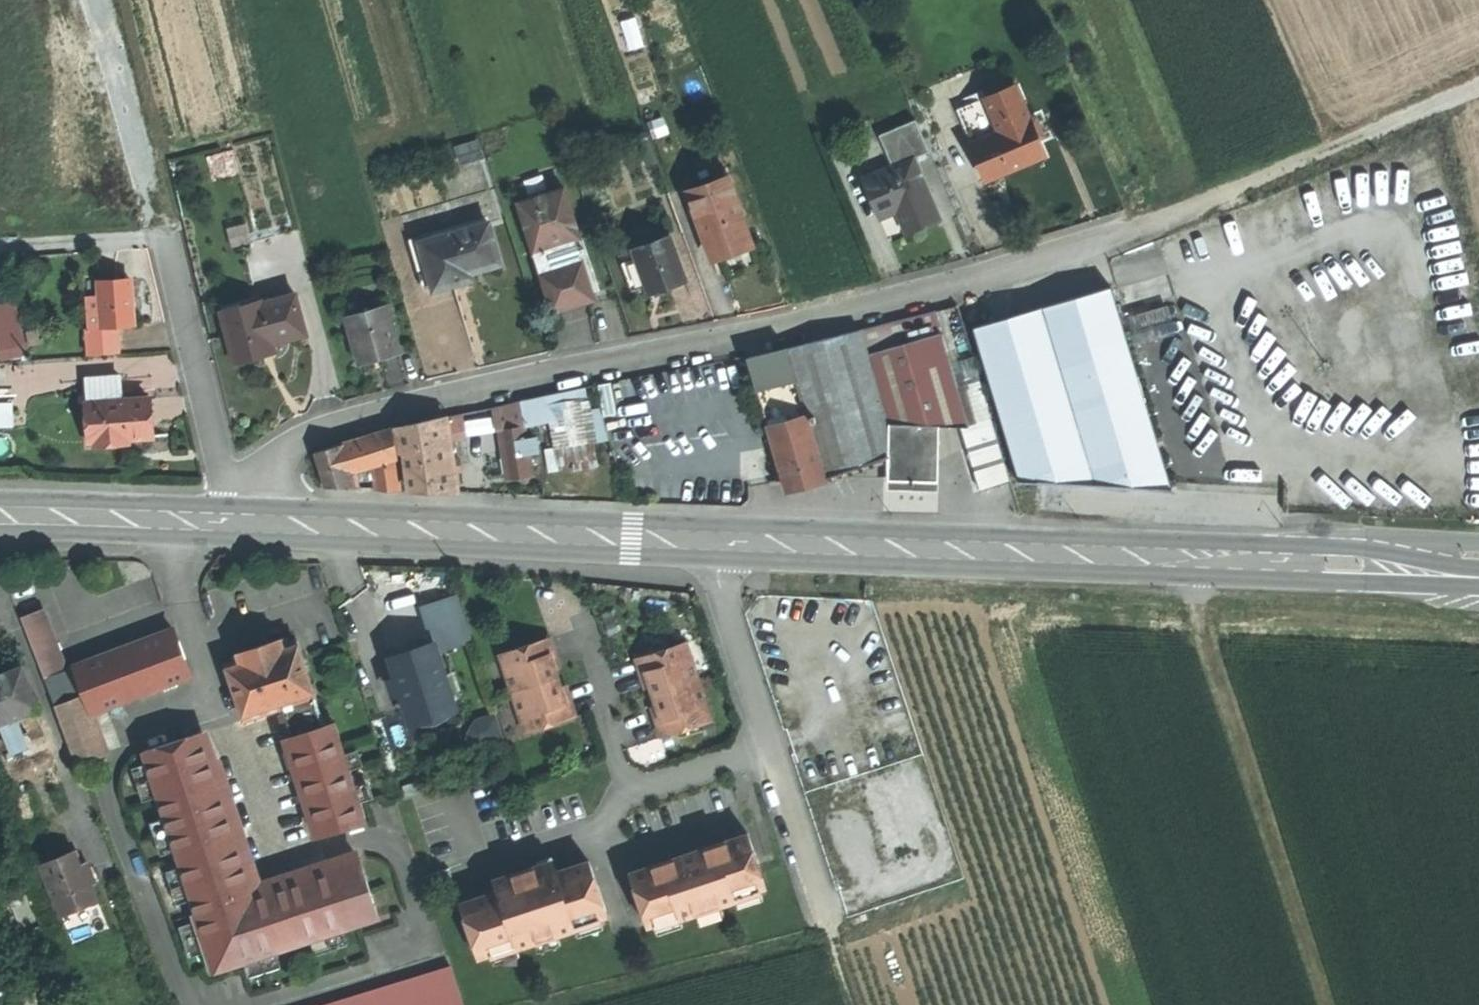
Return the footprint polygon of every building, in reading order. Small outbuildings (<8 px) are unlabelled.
[(1022,89),(990,102),(1003,134),(975,145),(990,184),(1019,172),(1050,159),(1022,89)] [(898,170),(868,183),(885,221),(903,213),(913,236),(925,231),(944,223),(918,162),(934,155),(920,123),(885,139),(898,170)] [(483,131),(465,138),(468,149),(487,143),(483,131)] [(739,180),(695,190),(705,232),(717,229),(723,252),(739,247),(755,243),(739,180)] [(567,189),(519,207),(557,309),(564,307),(568,311),(573,311),(578,309),(584,306),(591,301),(593,296),(599,292),(580,241),(585,239),(567,189)] [(503,224),(433,240),(446,294),(458,291),(470,288),(468,275),(484,272),(512,266),(503,224)] [(717,229),(705,232),(711,255),(723,252),(717,229)] [(642,257),(628,263),(639,292),(646,289),(652,286),(656,294),(693,279),(678,238),(640,253),(642,257)] [(470,288),(486,285),(484,272),(468,275),(470,288)] [(131,282),(101,284),(102,299),(89,300),(91,330),(118,328),(134,327),(131,282)] [(1096,488),(1175,495),(1114,288),(1021,317),(1013,294),(991,302),(973,306),(1026,482),(1096,488)] [(392,305),(356,316),(371,367),(390,362),(408,356),(392,305)] [(269,318),(232,329),(245,379),(283,367),(281,359),(298,354),(314,349),(301,311),(269,321),(269,318)] [(924,318),(871,331),(895,422),(947,423),(948,427),(955,427),(963,427),(969,449),(1002,438),(989,395),(975,400),(966,403),(944,332),(933,336),(924,318)] [(91,330),(87,330),(89,358),(120,356),(118,328),(91,330)] [(783,354),(752,363),(777,449),(815,439),(826,478),(895,455),(895,422),(871,331),(783,354)] [(117,379),(84,382),(85,406),(119,404),(117,379)] [(986,382),(970,387),(975,400),(989,395),(986,382)] [(119,404),(85,406),(88,444),(94,443),(94,447),(118,446),(118,441),(152,439),(149,402),(119,404)] [(520,403),(497,409),(502,432),(526,427),(520,403)] [(13,423),(12,404),(0,405),(0,424),(13,423)] [(437,419),(398,428),(399,454),(406,453),(411,490),(430,490),(447,491),(437,419)] [(895,422),(895,455),(945,456),(947,423),(895,422)] [(526,427),(502,432),(509,478),(534,473),(530,452),(528,440),(526,427)] [(393,434),(347,445),(352,467),(376,462),(375,455),(396,454),(393,434)] [(541,437),(528,440),(530,452),(538,451),(543,450),(541,437)] [(1002,438),(969,449),(982,490),(1015,478),(1002,438)] [(815,439),(777,449),(790,492),(827,482),(826,478),(815,439)] [(347,445),(319,453),(327,486),(354,487),(351,478),(349,468),(352,467),(347,445)] [(538,451),(530,452),(534,473),(541,472),(538,451)] [(396,454),(375,455),(376,462),(377,489),(400,489),(396,454)] [(64,665),(42,608),(20,617),(42,673),(64,665)] [(98,658),(76,666),(87,695),(93,711),(193,675),(176,629),(98,658)] [(258,647),(234,655),(236,662),(225,665),(243,720),(277,708),(314,697),(297,642),(286,645),(284,638),(258,647)] [(551,638),(501,656),(526,733),(576,716),(572,704),(569,695),(564,696),(553,661),(558,660),(554,648),(551,638)] [(687,641),(637,657),(640,669),(643,680),(649,677),(659,713),(655,714),(658,724),(661,735),(712,719),(687,641)] [(410,653),(391,659),(406,706),(428,699),(431,712),(454,705),(453,700),(450,691),(436,645),(410,653)] [(0,675),(0,722),(7,738),(23,732),(17,714),(38,706),(22,667),(0,675)] [(87,695),(58,705),(79,762),(108,751),(93,711),(87,695)] [(314,697),(277,708),(287,738),(324,726),(314,697)] [(324,726),(287,738),(295,764),(342,750),(334,723),(324,726)] [(23,732),(7,738),(12,750),(28,744),(23,732)] [(201,735),(145,752),(179,855),(235,838),(201,735)] [(342,750),(295,764),(301,784),(349,769),(342,750)] [(349,769),(301,784),(318,835),(366,820),(349,769)] [(416,776),(402,781),(405,791),(419,786),(416,776)] [(898,781),(871,790),(895,866),(923,857),(898,781)] [(672,859),(631,873),(649,926),(680,916),(681,918),(737,901),(736,897),(766,887),(749,833),(695,850),(696,853),(685,857),(672,861),(672,859)] [(235,838),(179,855),(198,912),(243,897),(254,894),(235,838)] [(57,856),(40,864),(61,915),(96,900),(90,885),(90,883),(89,882),(89,880),(89,878),(90,876),(91,875),(92,874),(87,862),(82,865),(75,849),(57,856)] [(254,894),(243,897),(261,955),(378,917),(360,860),(254,894)] [(498,893),(461,906),(480,960),(518,948),(519,950),(577,930),(576,927),(609,916),(590,861),(557,873),(553,862),(525,872),(495,882),(498,893)] [(198,912),(193,914),(212,971),(261,955),(243,897),(198,912)] [(447,966),(323,1004),(459,1004),(447,966)]
